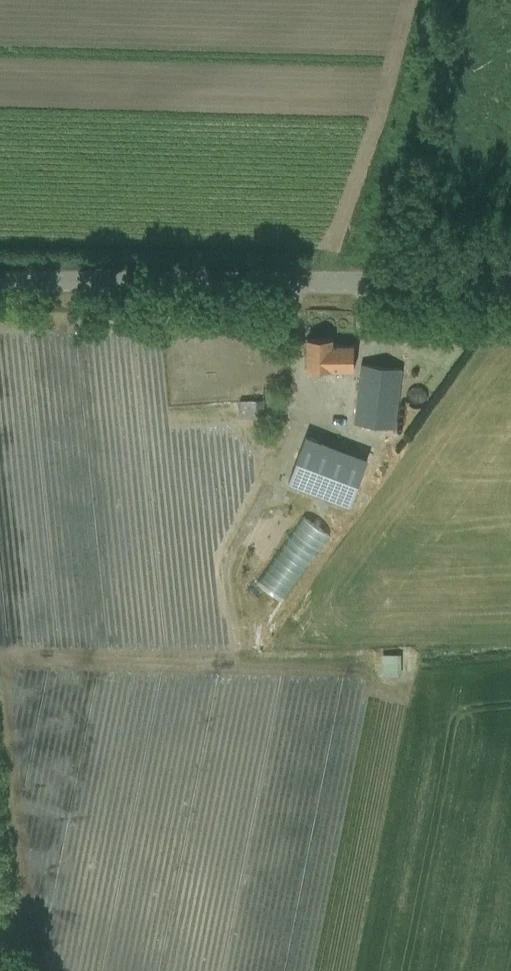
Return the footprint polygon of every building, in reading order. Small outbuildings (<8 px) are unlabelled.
[(354,370),(354,365),(354,345),(332,345),(332,338),(308,338),(307,358),(307,370),(354,370)] [(354,422),(395,426),(402,368),(360,363),(354,422)] [(256,400),(240,400),(240,416),(256,416),(256,400)] [(306,435),(288,483),(350,506),(368,459),(306,435)] [(263,584),(291,605),(338,539),(310,519),(263,584)] [(383,675),(399,674),(398,654),(382,654),(383,675)]
